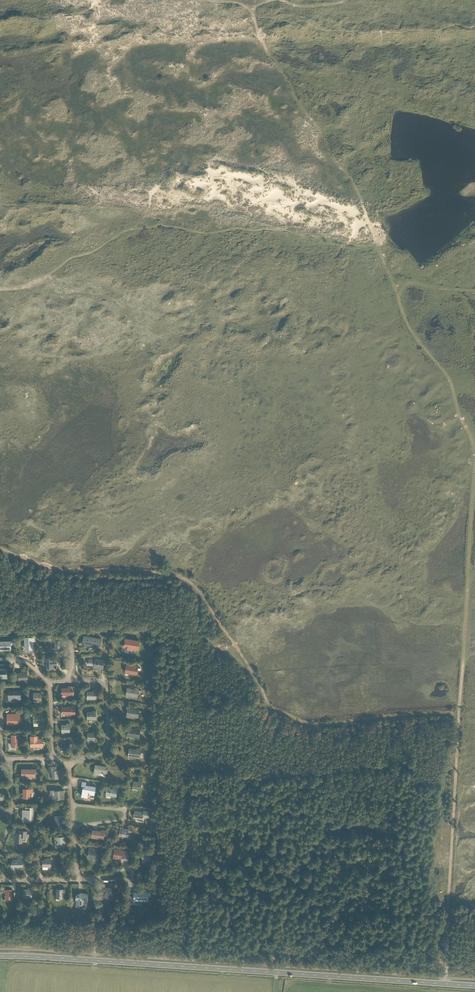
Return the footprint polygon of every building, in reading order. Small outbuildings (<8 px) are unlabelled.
[(91,645),(93,637),(84,635),(82,644),(91,645)] [(34,637),(25,638),(26,654),(34,654),(34,637)] [(93,637),(91,645),(100,647),(101,639),(93,637)] [(125,638),(124,643),(125,643),(124,648),(130,649),(130,648),(137,649),(138,645),(139,645),(140,641),(125,638)] [(62,643),(64,643),(64,640),(55,640),(55,648),(62,648),(62,643)] [(13,641),(0,641),(0,649),(10,649),(10,644),(13,644),(13,641)] [(52,658),(44,658),(44,661),(47,661),(47,669),(54,668),(54,664),(57,664),(57,660),(52,660),(52,658)] [(89,658),(88,664),(94,665),(94,667),(101,668),(101,665),(103,665),(103,666),(104,660),(95,658),(95,659),(89,658)] [(138,667),(138,665),(134,665),(134,666),(126,665),(125,673),(137,674),(138,667)] [(19,680),(27,680),(27,671),(24,671),(24,672),(19,673),(19,680)] [(71,686),(68,686),(68,688),(62,688),(62,695),(73,695),(73,691),(71,691),(71,686)] [(130,686),(130,688),(127,687),(126,695),(138,697),(139,690),(138,690),(139,688),(130,686)] [(96,699),(96,690),(93,690),(93,691),(87,691),(87,699),(96,699)] [(9,700),(21,700),(20,694),(22,694),(22,691),(9,691),(9,700)] [(138,717),(139,710),(137,710),(135,710),(135,709),(128,708),(127,715),(138,717)] [(96,719),(96,710),(93,710),(93,712),(87,712),(87,719),(96,719)] [(16,714),(7,714),(7,723),(12,723),(20,723),(20,712),(16,712),(16,714)] [(33,722),(43,722),(42,713),(39,713),(39,715),(33,715),(33,722)] [(70,732),(70,723),(66,723),(66,724),(62,724),(62,732),(70,732)] [(143,729),(140,728),(136,727),(135,729),(129,728),(127,736),(139,737),(140,730),(142,731),(143,729)] [(96,740),(96,731),(93,731),(93,732),(88,732),(88,740),(96,740)] [(21,734),(18,734),(11,735),(12,746),(16,746),(16,747),(19,747),(18,738),(21,738),(21,734)] [(31,739),(31,740),(31,746),(42,746),(42,742),(43,742),(43,739),(38,739),(37,739),(37,736),(31,736),(31,739)] [(70,750),(70,741),(66,741),(66,742),(62,742),(62,750),(70,750)] [(144,752),(144,749),(137,747),(137,749),(129,748),(128,756),(140,758),(141,751),(144,752)] [(106,769),(106,766),(95,764),(95,768),(97,768),(96,771),(95,771),(95,775),(98,775),(99,772),(105,773),(106,769)] [(57,770),(56,766),(48,766),(49,772),(52,772),(52,779),(60,778),(59,773),(60,773),(60,770),(57,770)] [(139,778),(139,780),(138,782),(134,781),(132,788),(141,789),(142,778),(139,778)] [(83,788),(82,796),(87,797),(88,793),(89,793),(89,794),(90,794),(94,794),(95,787),(85,785),(85,788),(83,788)] [(116,796),(118,786),(115,785),(114,789),(107,788),(106,795),(116,796)] [(32,792),(32,789),(23,789),(23,798),(30,798),(30,792),(32,792)] [(53,791),(53,790),(50,790),(50,795),(52,794),(53,799),(65,798),(64,790),(53,791)] [(22,818),(23,818),(24,818),(29,819),(29,820),(32,820),(33,820),(34,810),(32,810),(32,807),(28,807),(28,810),(25,810),(23,810),(23,809),(23,810),(22,818)] [(135,811),(134,818),(137,818),(137,819),(142,820),(142,819),(143,819),(143,816),(149,817),(149,814),(152,814),(152,812),(150,811),(144,810),(143,812),(135,811)] [(62,819),(64,819),(64,815),(55,816),(56,824),(63,824),(62,819)] [(119,836),(127,837),(128,837),(128,832),(131,832),(132,828),(129,828),(128,829),(123,828),(124,827),(120,827),(119,836)] [(15,842),(22,842),(23,837),(26,837),(29,837),(29,834),(27,834),(27,831),(19,830),(19,833),(16,833),(16,838),(15,838),(15,842)] [(92,834),(91,837),(103,839),(104,836),(104,835),(108,836),(108,831),(101,830),(101,831),(96,830),(95,834),(92,834)] [(62,846),(66,846),(65,836),(63,836),(63,834),(58,835),(59,837),(55,837),(56,847),(62,846)] [(87,847),(87,852),(88,853),(88,857),(93,858),(93,857),(101,858),(102,849),(87,847)] [(121,858),(128,860),(130,851),(123,850),(123,849),(115,848),(114,852),(116,852),(115,857),(121,858)] [(150,860),(151,851),(148,851),(148,852),(143,852),(142,859),(150,860)] [(23,856),(17,856),(18,859),(13,859),(13,862),(11,862),(11,867),(13,867),(13,866),(18,866),(18,867),(23,866),(23,856)] [(48,869),(48,866),(51,866),(51,858),(47,858),(47,860),(43,860),(43,869),(48,869)] [(109,887),(106,893),(104,895),(112,899),(116,889),(121,892),(122,889),(114,885),(112,888),(109,887)] [(24,896),(32,896),(32,888),(28,888),(28,889),(24,889),(24,896)] [(12,899),(12,889),(3,889),(3,892),(5,892),(5,899),(12,899)] [(65,892),(65,889),(56,889),(56,898),(64,898),(64,892),(65,892)] [(88,893),(81,892),(81,894),(77,893),(76,900),(77,900),(76,904),(86,905),(87,901),(88,893)] [(150,892),(134,892),(134,900),(148,900),(148,895),(150,895),(150,892)] [(35,915),(43,914),(43,906),(39,906),(39,908),(34,908),(35,915)]
